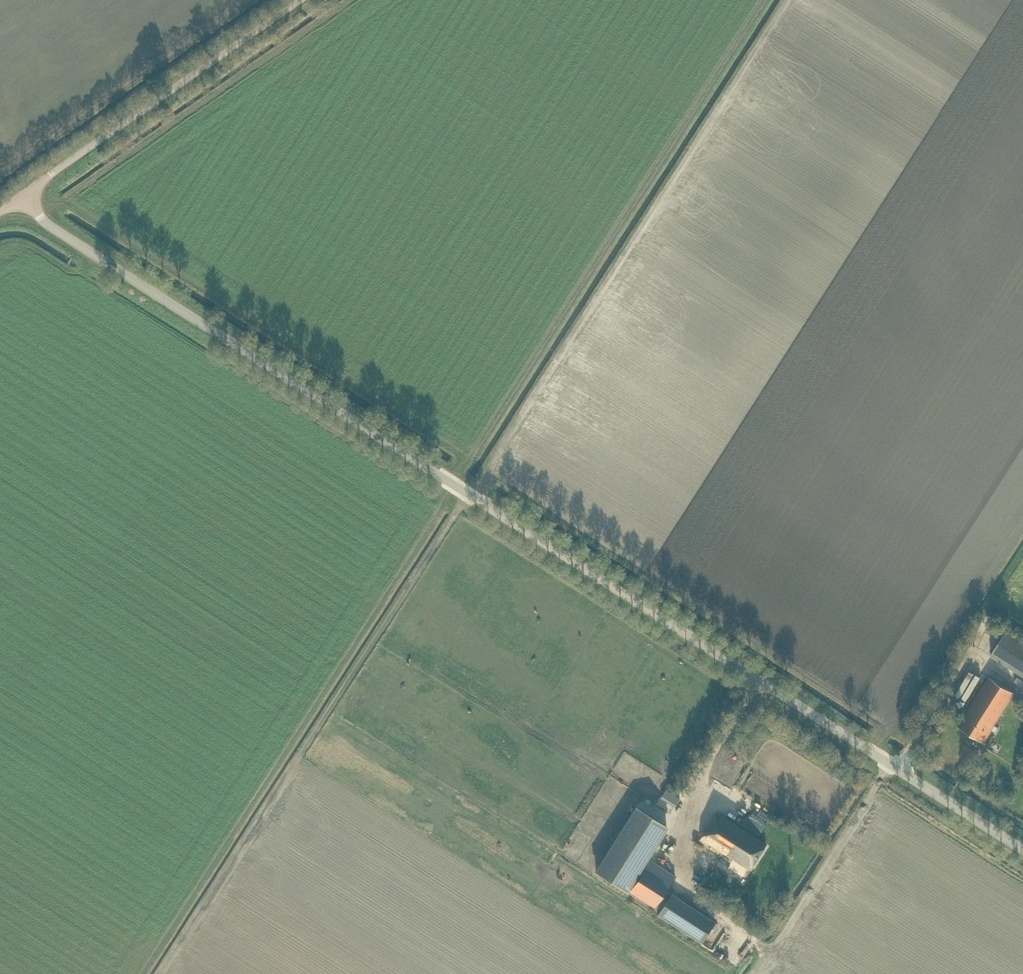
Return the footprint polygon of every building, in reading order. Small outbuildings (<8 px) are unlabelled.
[(107,165),(119,159),(116,153),(104,160),(107,165)] [(1022,641),(1007,630),(991,655),(1022,676),(1022,641)] [(957,726),(983,742),(1014,693),(990,677),(957,726)] [(594,871),(627,892),(668,827),(635,806),(594,871)] [(718,812),(700,839),(724,855),(731,859),(726,867),(740,876),(746,869),(749,871),(766,844),(718,812)] [(630,891),(655,908),(675,876),(650,859),(630,891)] [(687,871),(686,881),(696,882),(697,872),(687,871)] [(657,915),(701,943),(715,921),(671,893),(657,915)] [(723,958),(732,945),(727,942),(718,955),(723,958)]
